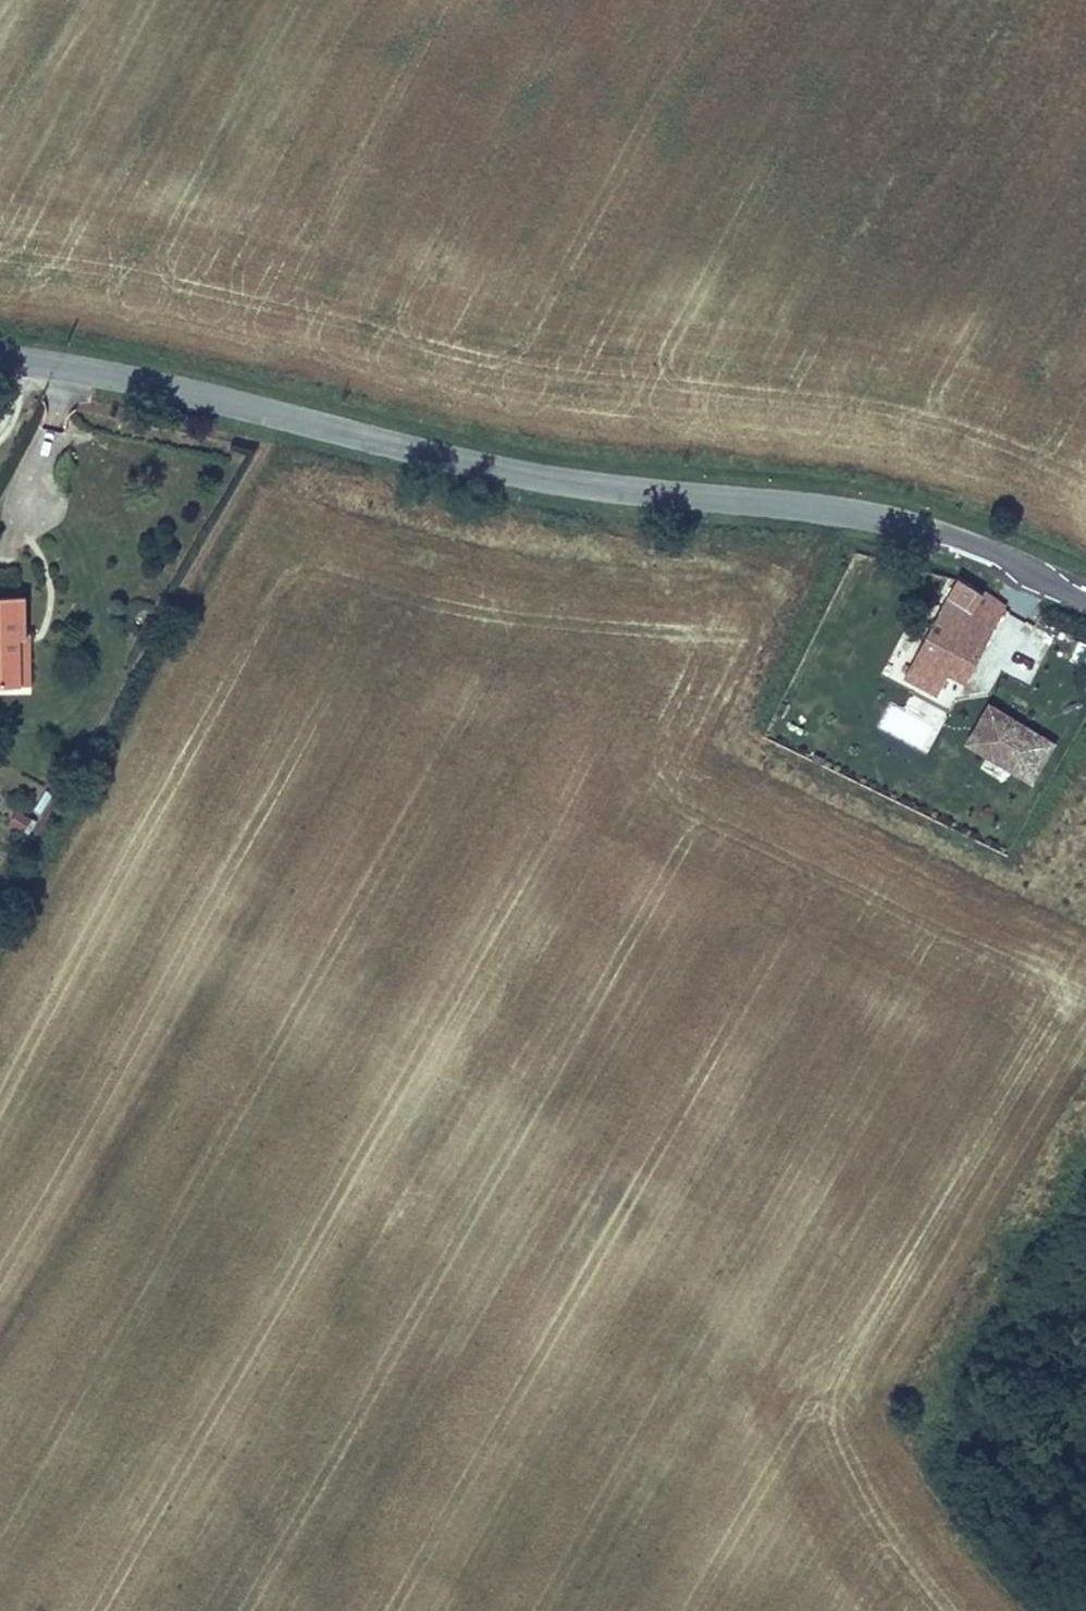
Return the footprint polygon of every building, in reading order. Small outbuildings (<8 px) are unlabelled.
[(973,595),(949,582),(893,678),(874,667),(867,679),(900,698),(908,683),(931,696),(942,675),(955,683),(986,629),(962,615),(973,595)] [(986,629),(998,608),(973,595),(962,615),(986,629)] [(13,684),(12,648),(9,648),(8,634),(18,633),(18,596),(0,596),(0,684),(13,684)] [(12,648),(13,684),(26,684),(26,633),(18,633),(8,634),(9,648),(12,648)] [(966,740),(1026,779),(1048,745),(988,706),(966,740)] [(31,831),(35,817),(15,810),(10,825),(31,831)]
